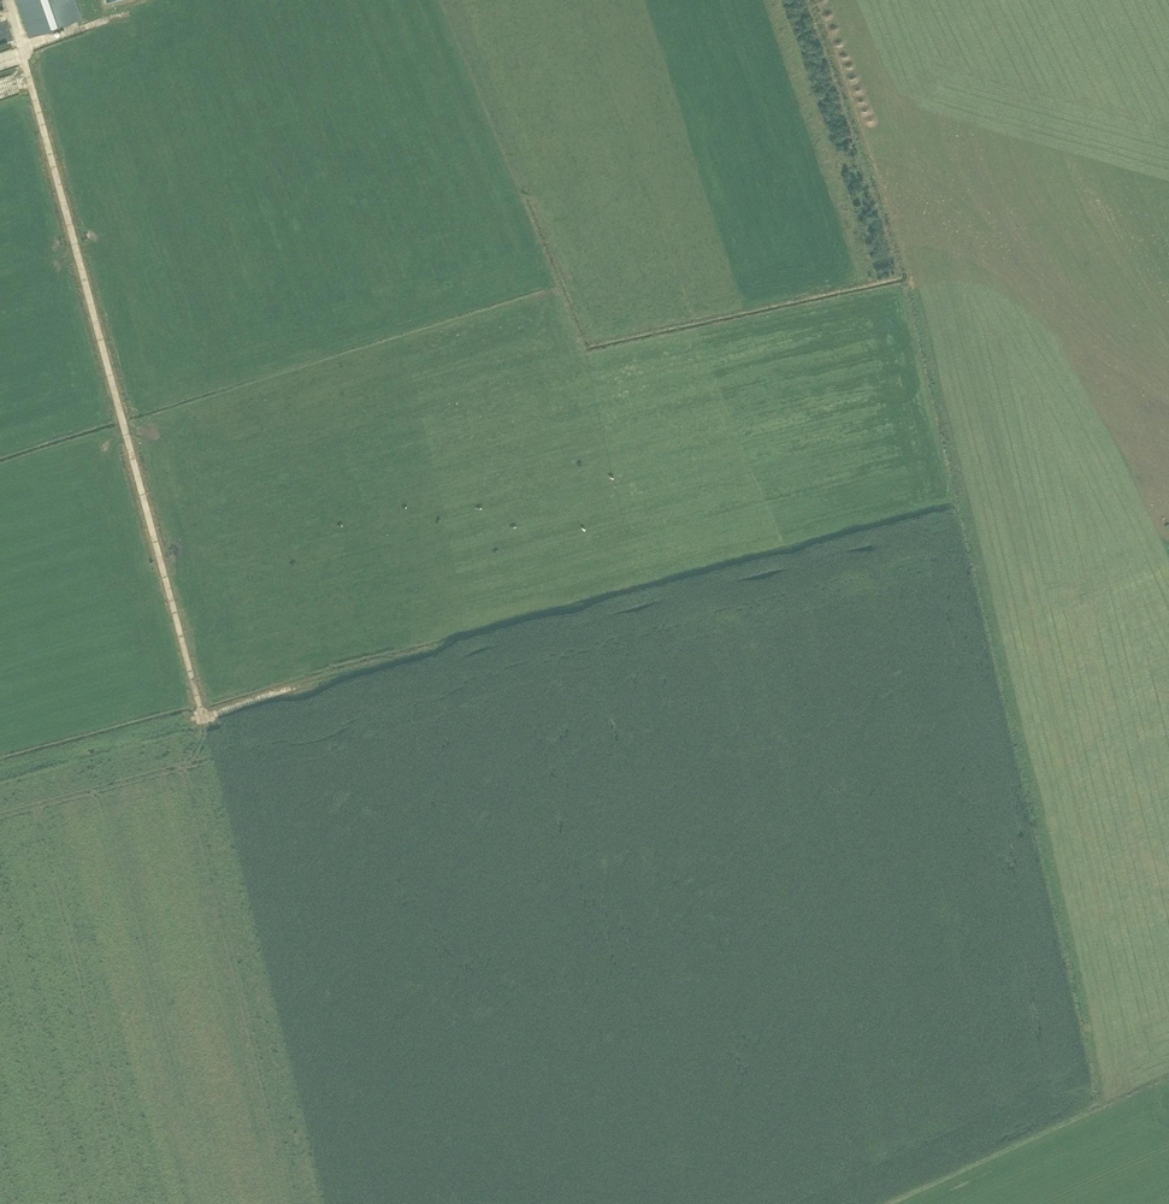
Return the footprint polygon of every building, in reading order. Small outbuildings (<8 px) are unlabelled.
[(75,0),(16,0),(29,36),(82,18),(75,0)] [(17,70),(12,53),(0,56),(0,75),(17,70)]
